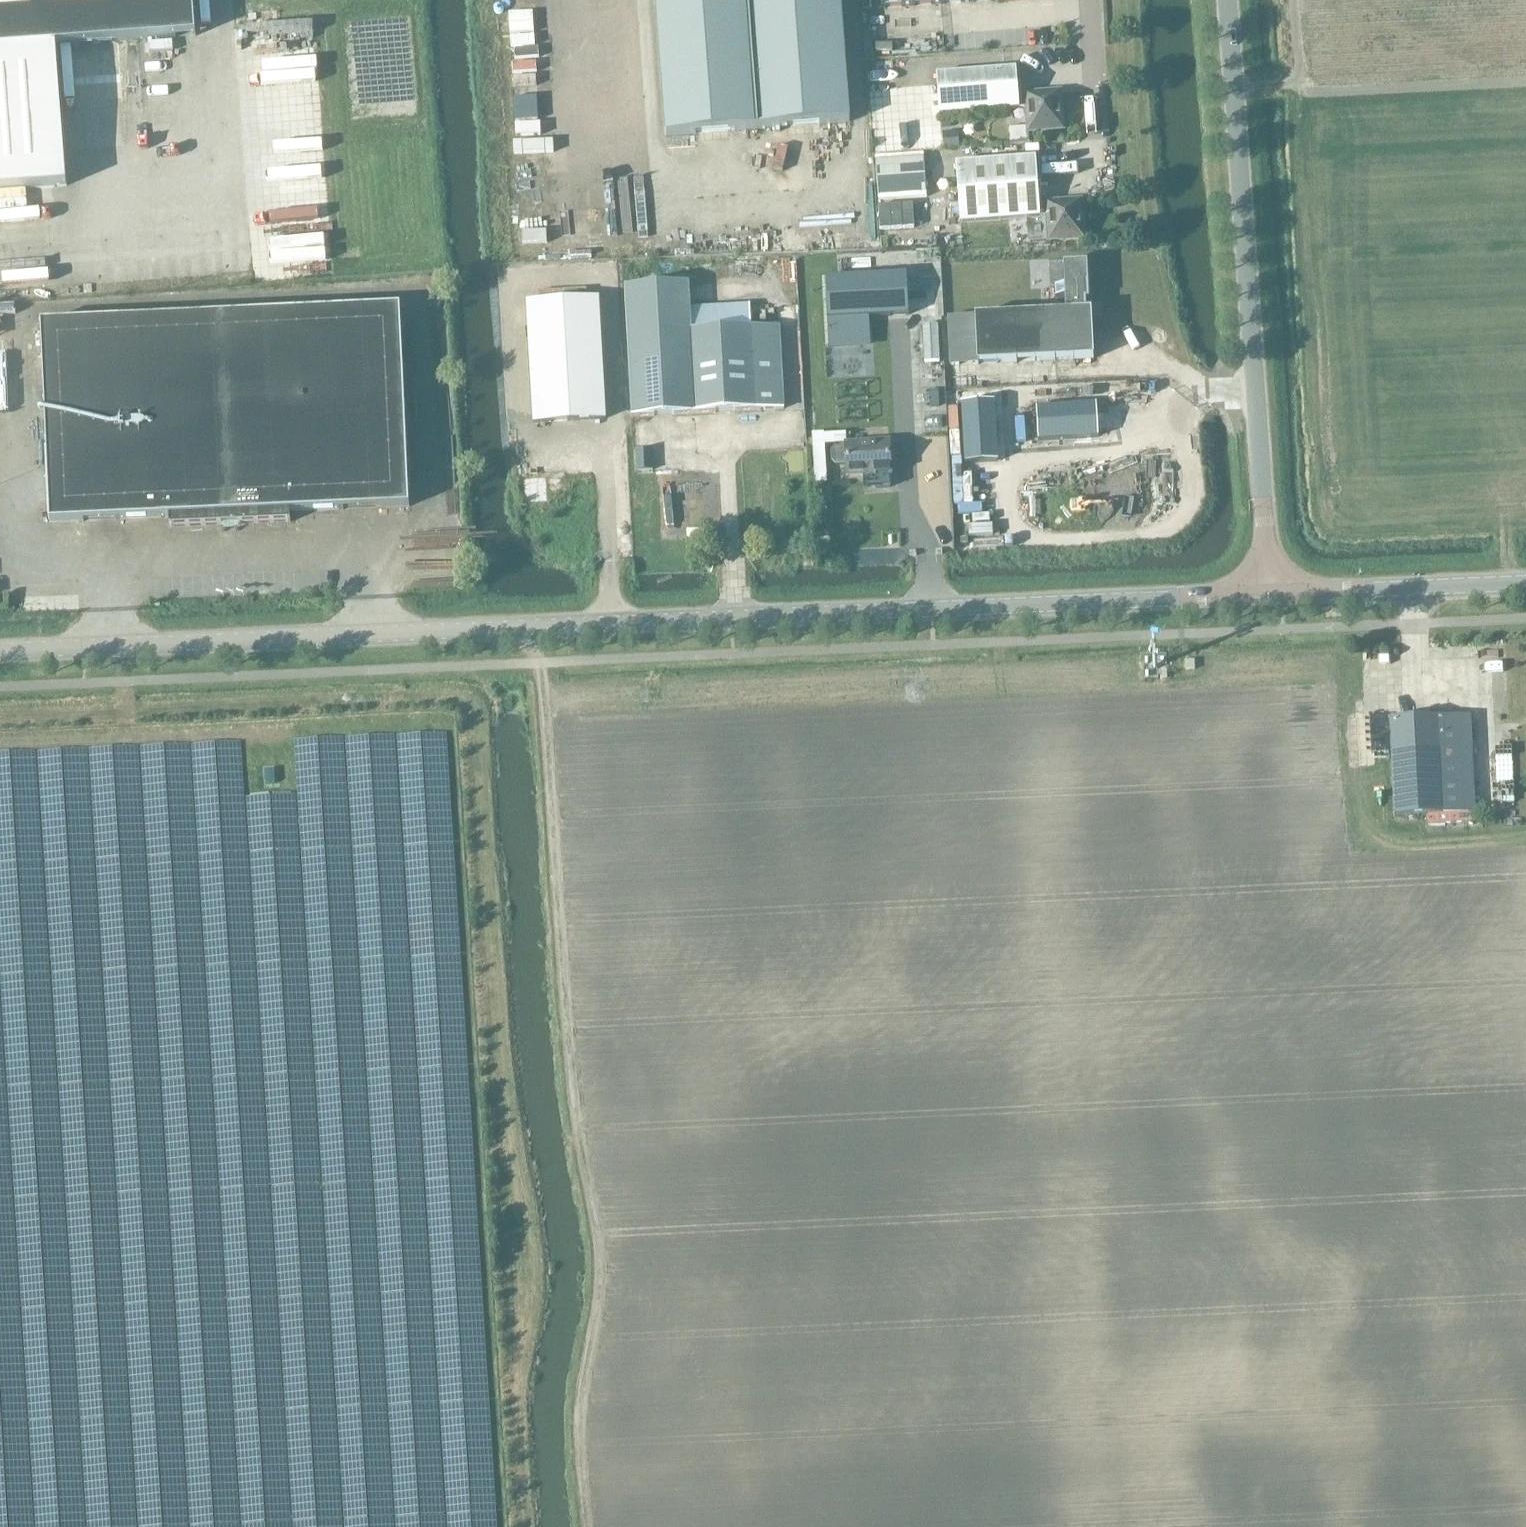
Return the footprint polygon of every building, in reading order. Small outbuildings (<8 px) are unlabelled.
[(67,186),(56,46),(196,36),(193,0),(0,0),(0,191),(67,186)] [(749,0),(657,0),(667,136),(758,130),(749,0)] [(758,130),(850,123),(841,0),(749,0),(758,130)] [(913,6),(913,0),(882,0),(882,9),(913,6)] [(1063,129),(1060,93),(1027,96),(1019,97),(1017,69),(937,75),(940,115),(1028,108),(1030,132),(1063,129)] [(1040,206),(1038,178),(1036,158),(957,165),(961,224),(1049,217),(1051,241),(1084,238),(1081,202),(1048,205),(1040,206)] [(1064,297),(1065,312),(1086,310),(1086,300),(1089,300),(1087,262),(1048,264),(1049,288),(1054,287),(1054,297),(1064,297)] [(775,264),(774,284),(788,285),(789,265),(775,264)] [(906,274),(825,278),(829,346),(870,344),(869,317),(908,315),(906,274)] [(783,409),(778,327),(691,331),(688,284),(625,287),(633,417),(783,409)] [(575,299),(526,302),(533,423),(582,420),(575,299)] [(400,307),(41,323),(43,383),(50,523),(169,518),(170,528),(290,522),(290,512),(409,507),(404,383),(400,307)] [(1065,312),(1052,312),(1055,360),(1094,358),(1091,310),(1086,310),(1065,312)] [(1052,312),(1013,314),(1015,362),(1055,360),(1052,312)] [(1013,314),(974,316),(976,364),(1015,362),(1013,314)] [(937,325),(922,326),(924,362),(939,362),(937,325)] [(852,384),(804,383),(804,404),(852,405),(852,384)] [(1097,401),(1036,405),(1039,440),(1099,436),(1097,401)] [(965,463),(998,461),(994,402),(961,404),(965,463)] [(845,446),(833,447),(834,465),(846,464),(847,475),(874,473),(874,475),(875,487),(892,486),(889,442),(845,445),(845,446)] [(60,605),(60,590),(25,589),(25,605),(60,605)] [(1469,715),(1438,717),(1442,814),(1473,812),(1469,715)] [(1442,814),(1438,717),(1390,719),(1394,816),(1442,814)] [(274,769),(265,770),(265,784),(275,784),(274,769)]
